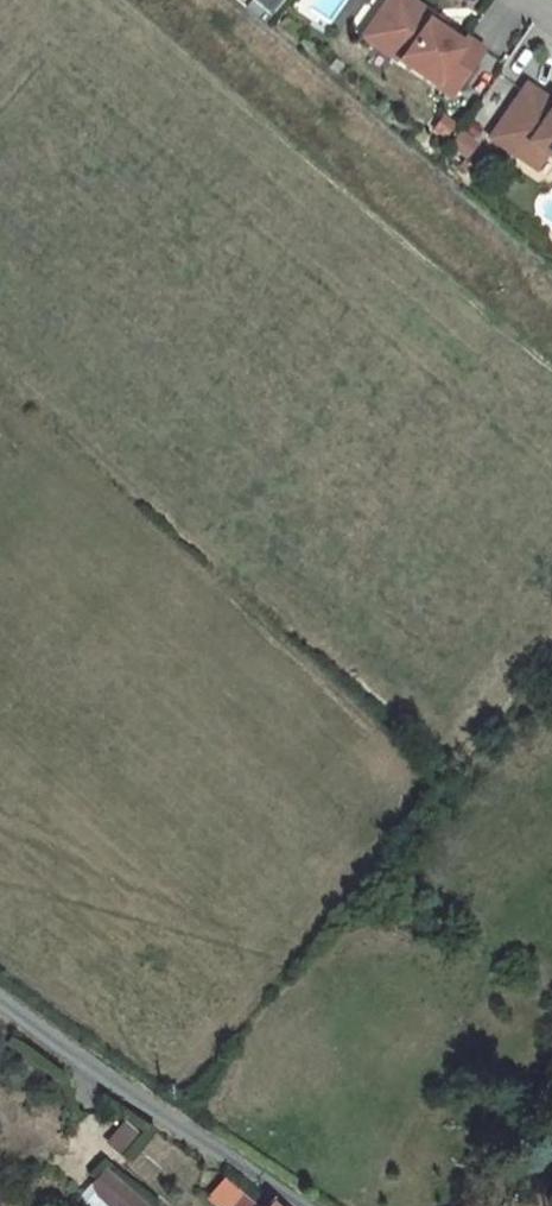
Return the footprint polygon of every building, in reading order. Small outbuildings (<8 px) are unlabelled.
[(359,37),(369,44),(397,3),(439,31),(443,25),(407,0),(384,0),(359,37)] [(448,98),(481,52),(463,39),(459,45),(439,31),(397,3),(369,44),(448,98)] [(551,162),(551,104),(551,105),(524,87),(493,132),(521,152),(527,144),(544,156),(551,162)] [(493,132),(488,139),(534,171),(544,156),(527,144),(521,152),(493,132)] [(142,1162),(155,1123),(124,1113),(111,1151),(142,1162)] [(103,1171),(93,1184),(98,1195),(109,1205),(142,1205),(103,1171)] [(252,1203),(243,1196),(233,1205),(249,1205),(252,1203)]
